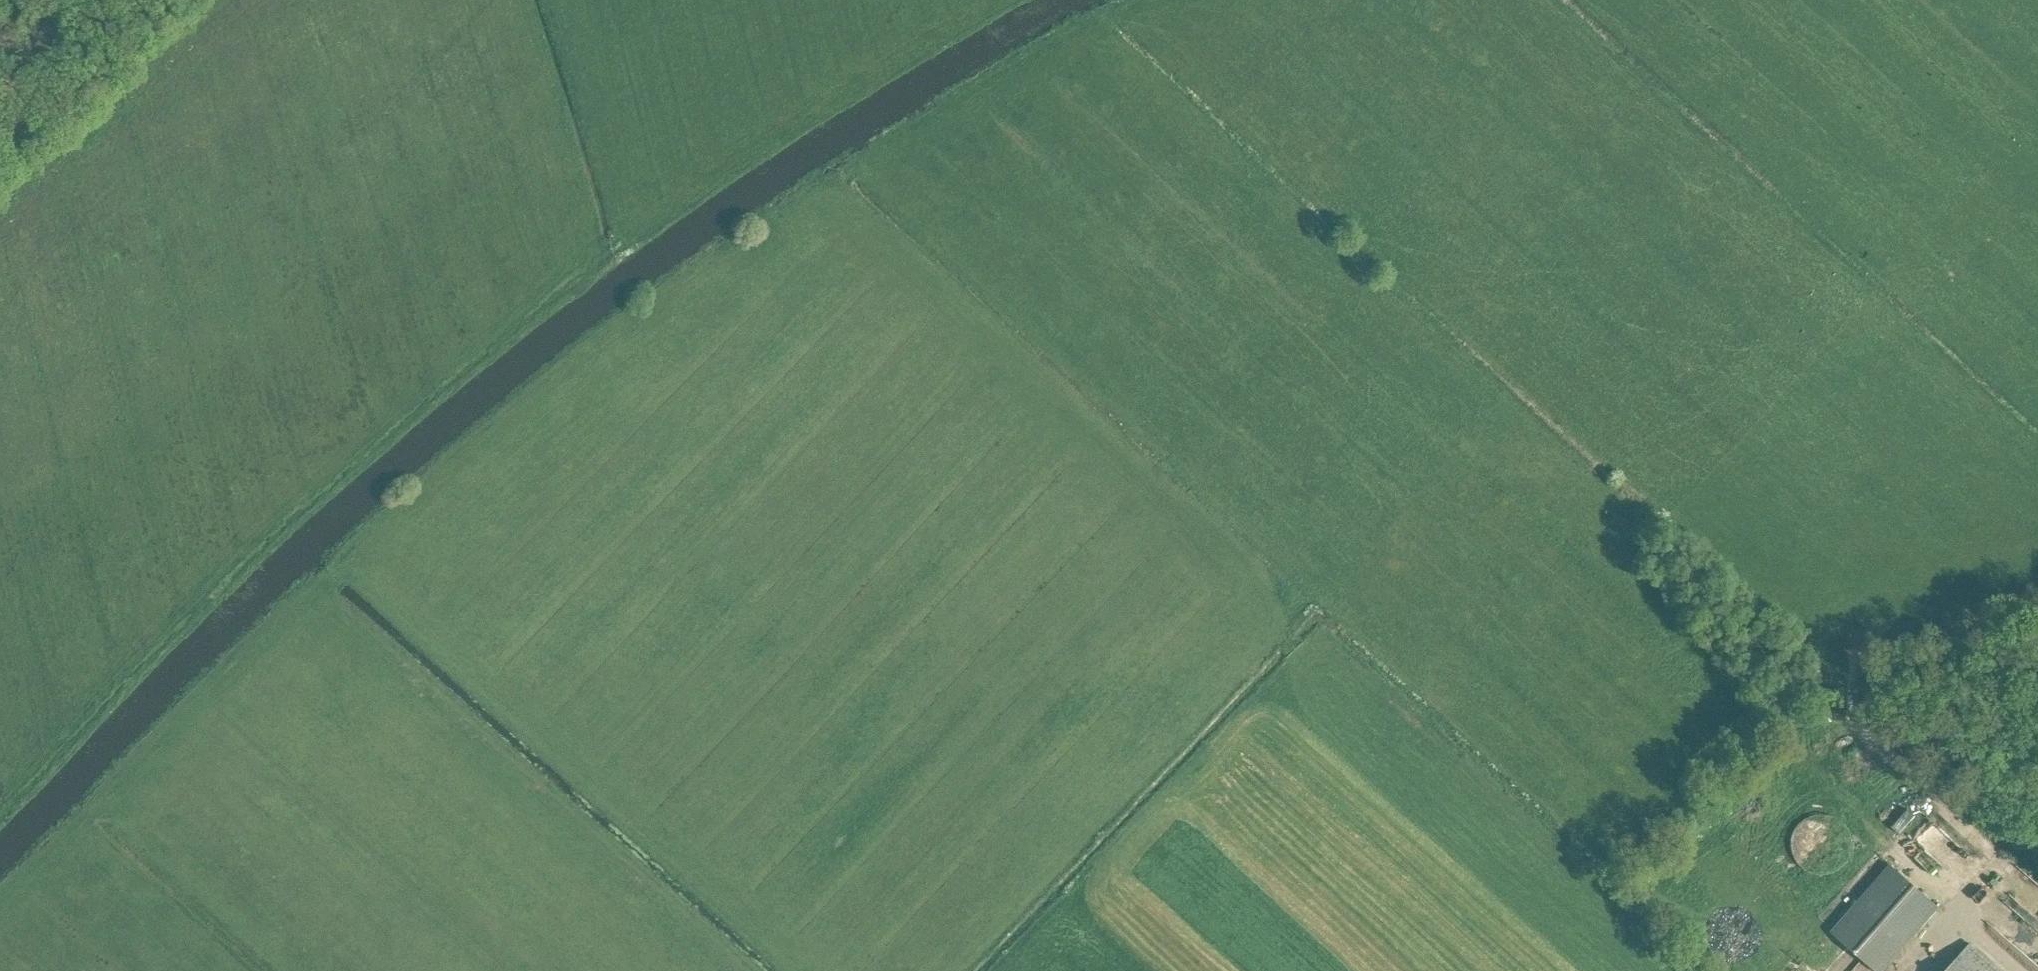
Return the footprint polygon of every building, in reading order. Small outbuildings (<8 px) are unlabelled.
[(1938,829),(1927,847),(1942,856),(1953,839),(1938,829)] [(1938,907),(1890,865),(1831,933),(1875,970),(1883,970),(1938,907)] [(1970,944),(1947,970),(2001,970),(1970,944)]
